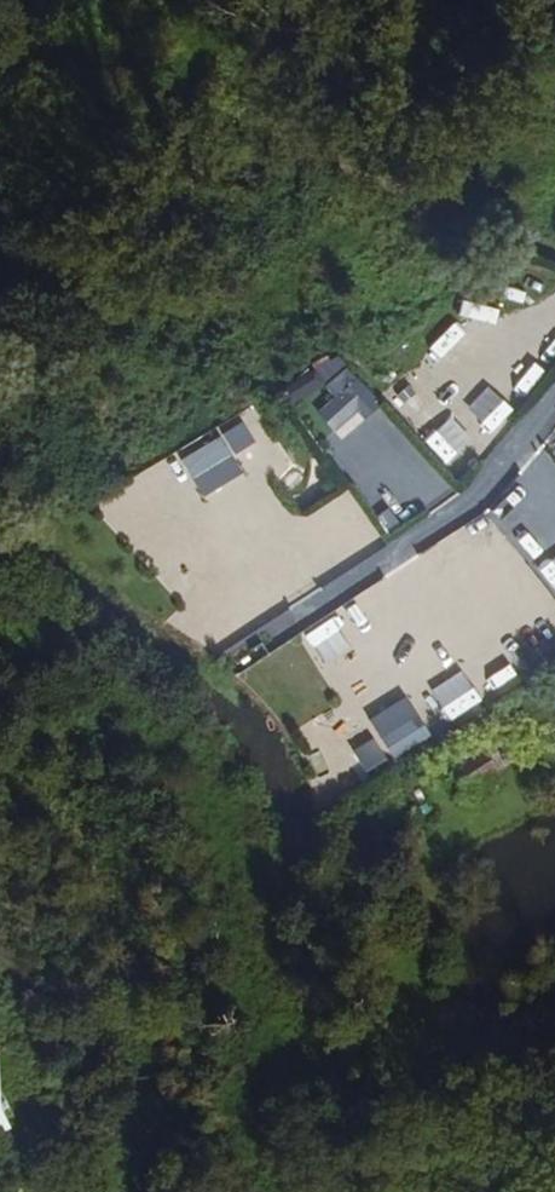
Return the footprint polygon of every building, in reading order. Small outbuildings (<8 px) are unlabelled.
[(317,412),(343,441),(382,406),(357,377),(317,412)] [(492,387),(480,403),(500,418),(512,402),(492,387)] [(223,439),(182,457),(190,474),(263,442),(250,412),(218,426),(223,439)] [(422,723),(462,705),(452,681),(411,699),(422,723)] [(10,1111),(0,1091),(0,1115),(10,1111)]
